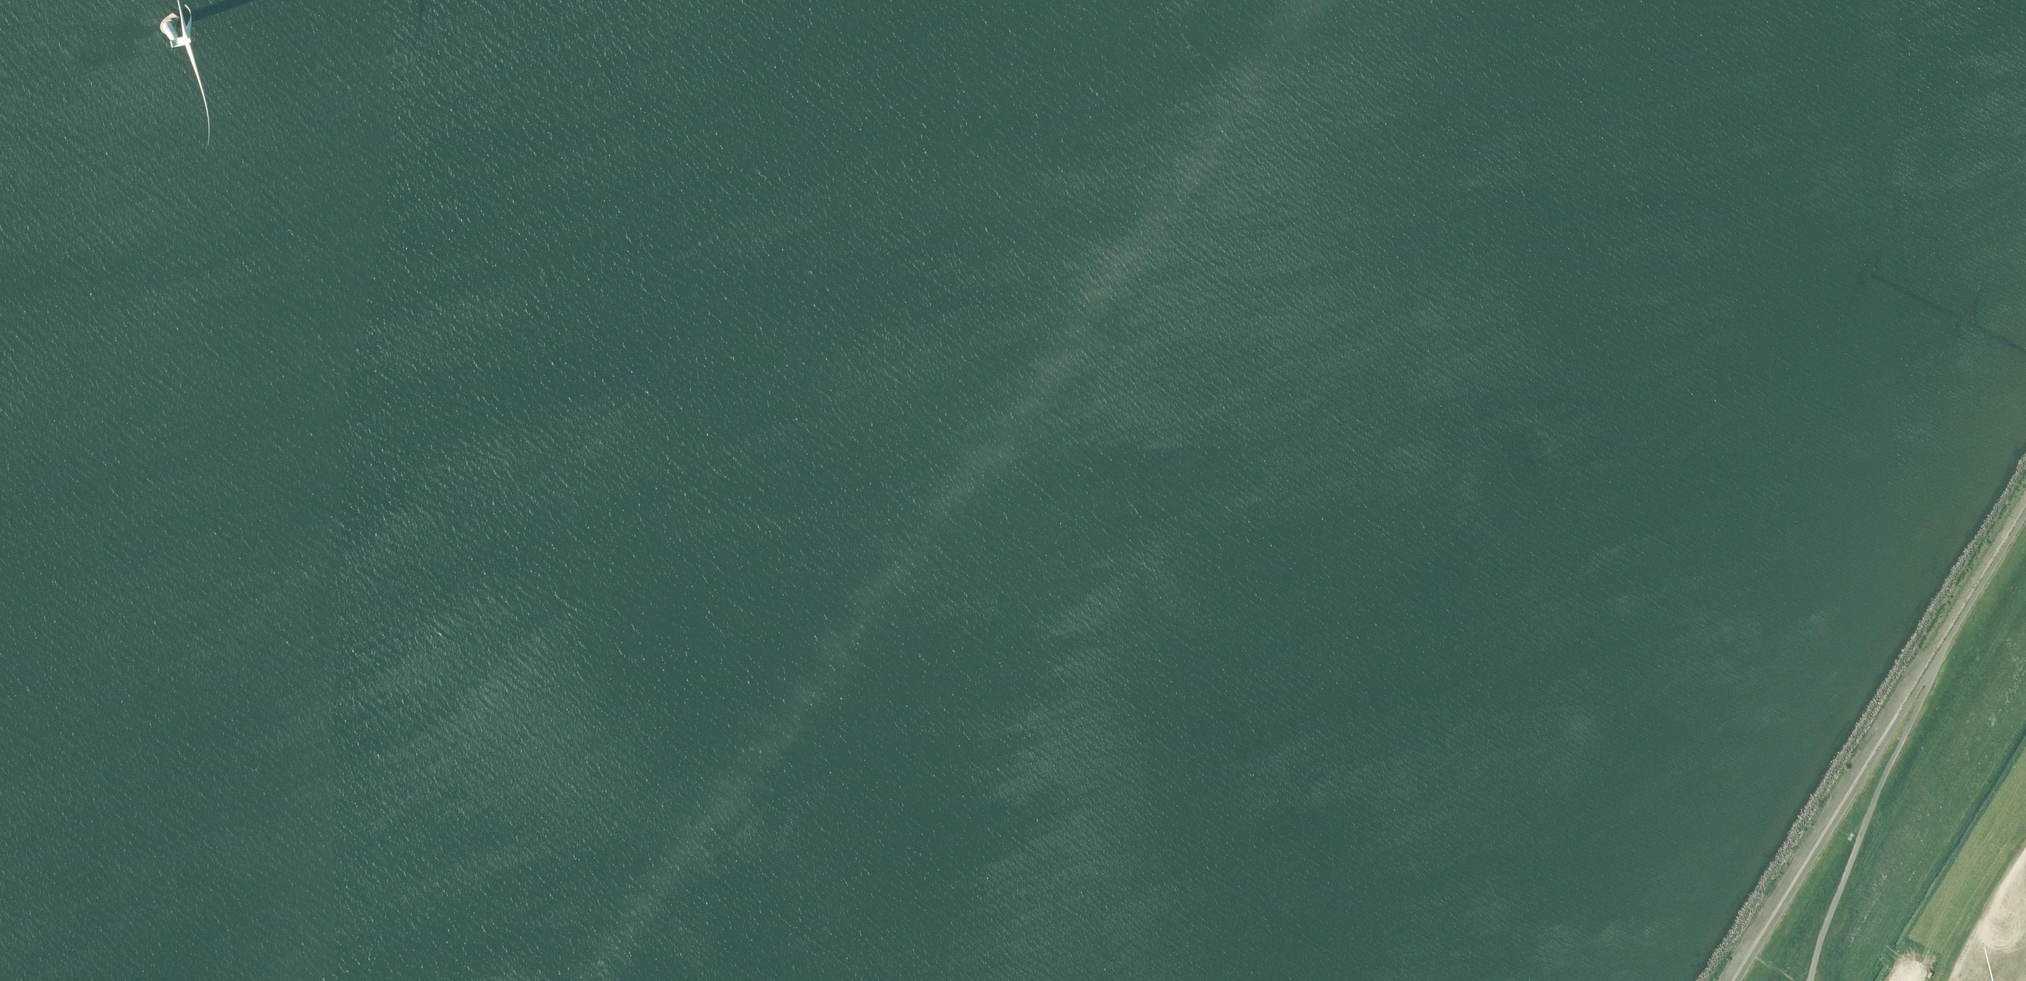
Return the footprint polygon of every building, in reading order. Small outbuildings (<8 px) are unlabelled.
[(170,23),(168,22),(166,22),(164,23),(163,24),(162,26),(162,28),(163,30),(165,31),(166,32),(168,32),(170,31),(171,29),(172,27),(172,26),(171,24),(170,23)]
